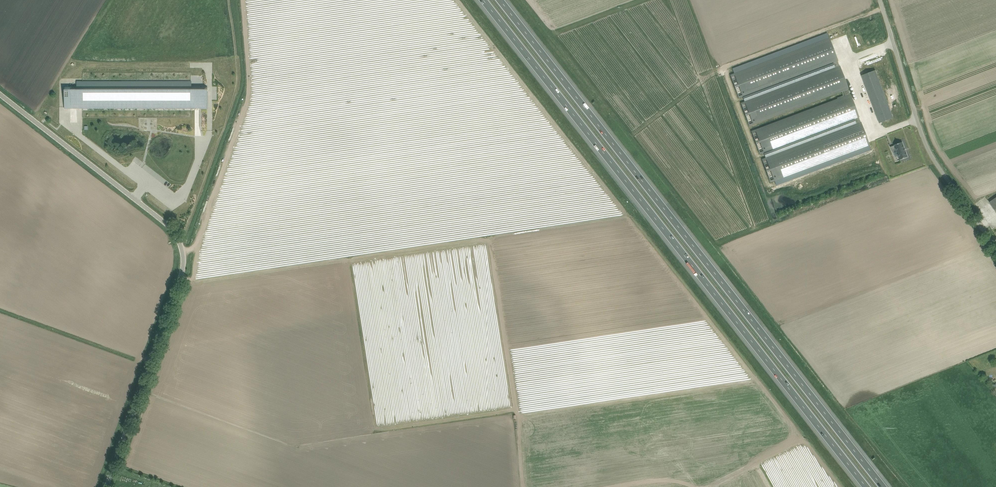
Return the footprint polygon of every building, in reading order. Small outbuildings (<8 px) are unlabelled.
[(846,96),(844,97),(756,130),(756,129),(752,131),(760,154),(764,153),(764,152),(855,119),(857,125),(766,158),(762,159),(771,182),(775,181),(775,180),(865,147),(864,147),(870,145),(861,122),(859,117),(851,94),(850,94),(848,89),(849,89),(840,66),(838,61),(830,38),(824,40),(735,74),(735,73),(731,75),(740,98),(744,96),(743,96),(834,63),(836,68),(746,102),(745,101),(741,103),(750,126),(754,125),(754,124),(842,92),(844,91),(846,96)] [(876,70),(862,76),(880,123),(893,118),(876,70)] [(192,86),(192,82),(191,82),(77,83),(77,82),(77,87),(71,86),(70,86),(70,108),(71,108),(71,107),(207,107),(207,108),(208,108),(207,86),(192,86)] [(898,156),(900,160),(908,157),(903,142),(894,145),(897,151),(894,152),(896,157),(898,156)]
